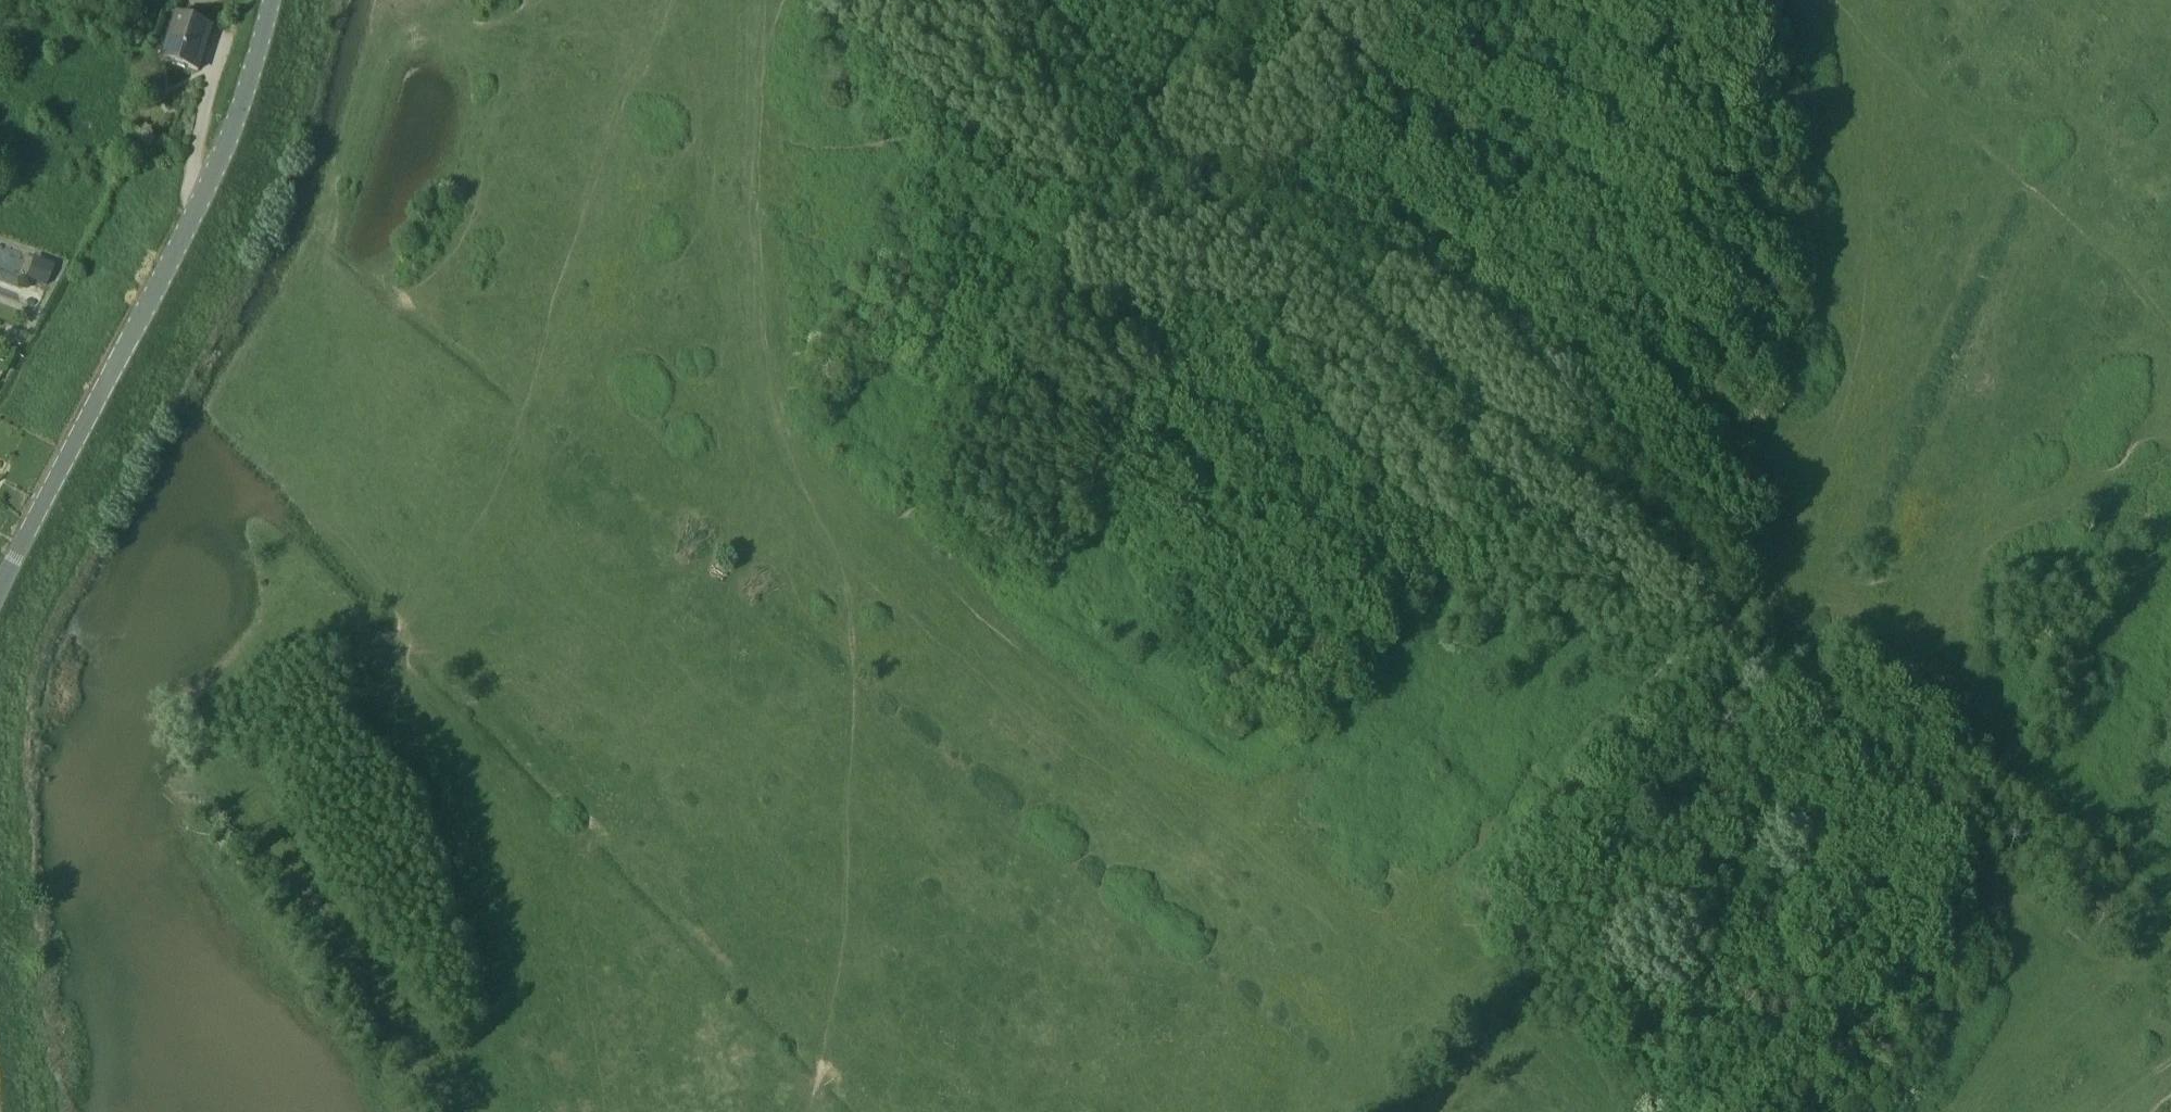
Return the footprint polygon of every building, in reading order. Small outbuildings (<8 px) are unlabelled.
[(214,26),(176,15),(162,61),(200,73),(214,26)] [(36,258),(28,279),(47,286),(55,265),(36,258)]
